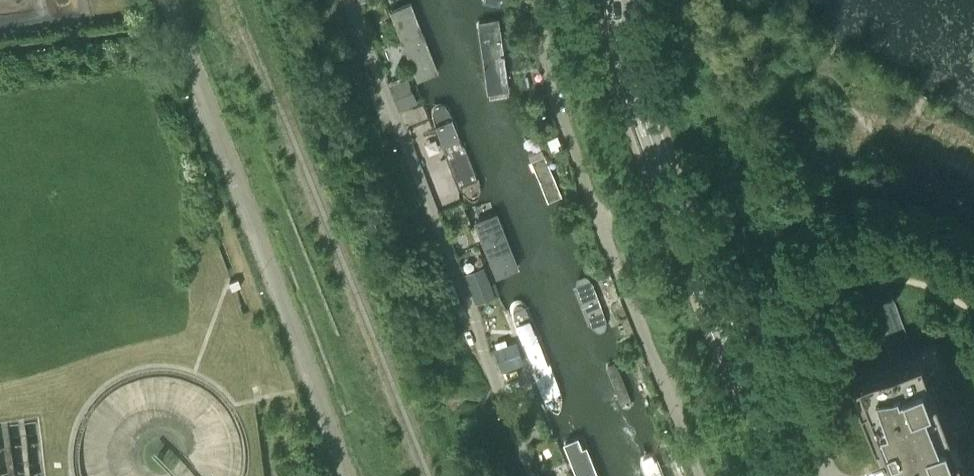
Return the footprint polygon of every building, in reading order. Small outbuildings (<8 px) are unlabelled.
[(414,0),(392,8),(418,81),(440,73),(414,0)] [(490,95),(511,92),(500,16),(478,19),(490,95)] [(401,105),(419,100),(412,76),(394,81),(401,105)] [(429,102),(465,199),(485,192),(449,95),(429,102)] [(545,204),(563,198),(542,134),(522,141),(545,204)] [(521,266),(500,208),(476,216),(497,274),(521,266)] [(591,275),(576,281),(593,326),(609,320),(591,275)] [(472,291),(476,304),(477,304),(499,296),(494,283),(490,284),(472,291)] [(543,398),(560,391),(524,294),(507,300),(543,398)] [(499,370),(523,361),(516,342),(493,350),(499,370)] [(945,410),(937,413),(935,405),(942,403),(922,350),(857,374),(865,394),(867,394),(898,475),(969,475),(945,410)] [(638,398),(624,362),(608,368),(623,404),(638,398)] [(580,436),(559,446),(571,475),(596,475),(580,436)] [(659,445),(638,452),(646,475),(670,475),(659,445)]
